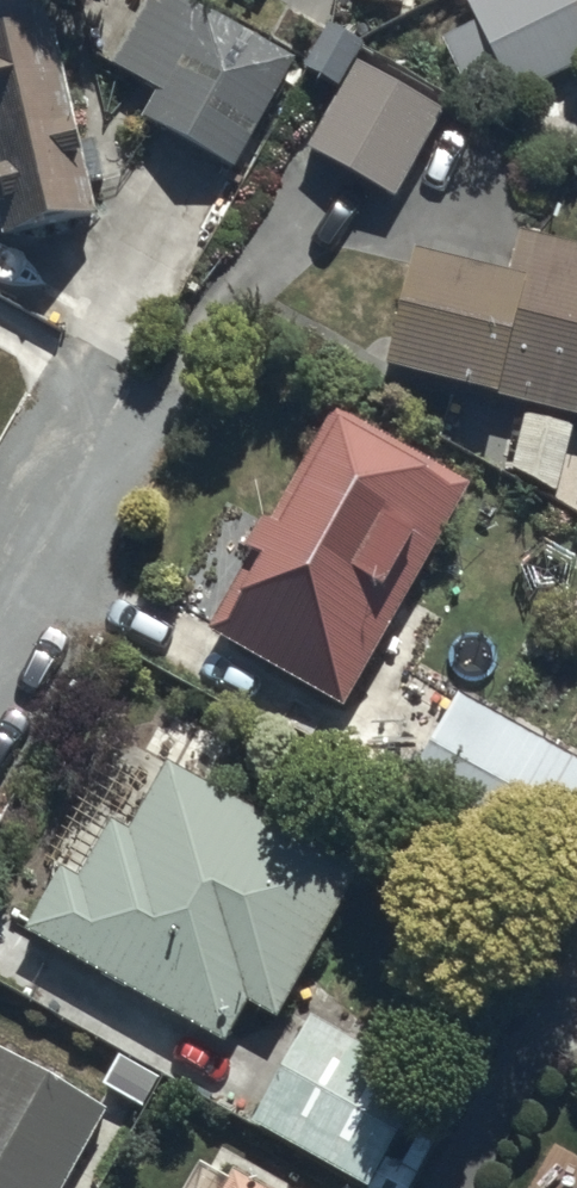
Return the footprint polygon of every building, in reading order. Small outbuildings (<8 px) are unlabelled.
[(567,0),(508,0),(473,17),(479,30),(445,47),(481,121),(576,75),(576,21),(567,0)] [(172,7),(122,87),(174,119),(163,137),(234,181),(295,84),(172,7)] [(5,232),(95,209),(43,13),(0,23),(0,212),(5,232)] [(445,110),(357,60),(307,146),(395,196),(445,110)] [(534,254),(526,290),(422,267),(395,385),(576,425),(576,263),(534,254)] [(471,497),(340,426),(221,643),(353,715),(471,497)] [(456,716),(411,798),(543,869),(576,806),(576,781),(456,716)] [(229,842),(166,808),(145,846),(101,822),(38,938),(228,1041),(246,1008),(281,1028),(370,865),(252,802),(229,842)] [(423,1094),(317,1035),(265,1129),(371,1187),(423,1094)] [(115,1125),(0,1062),(0,1187),(81,1187),(115,1125)]
